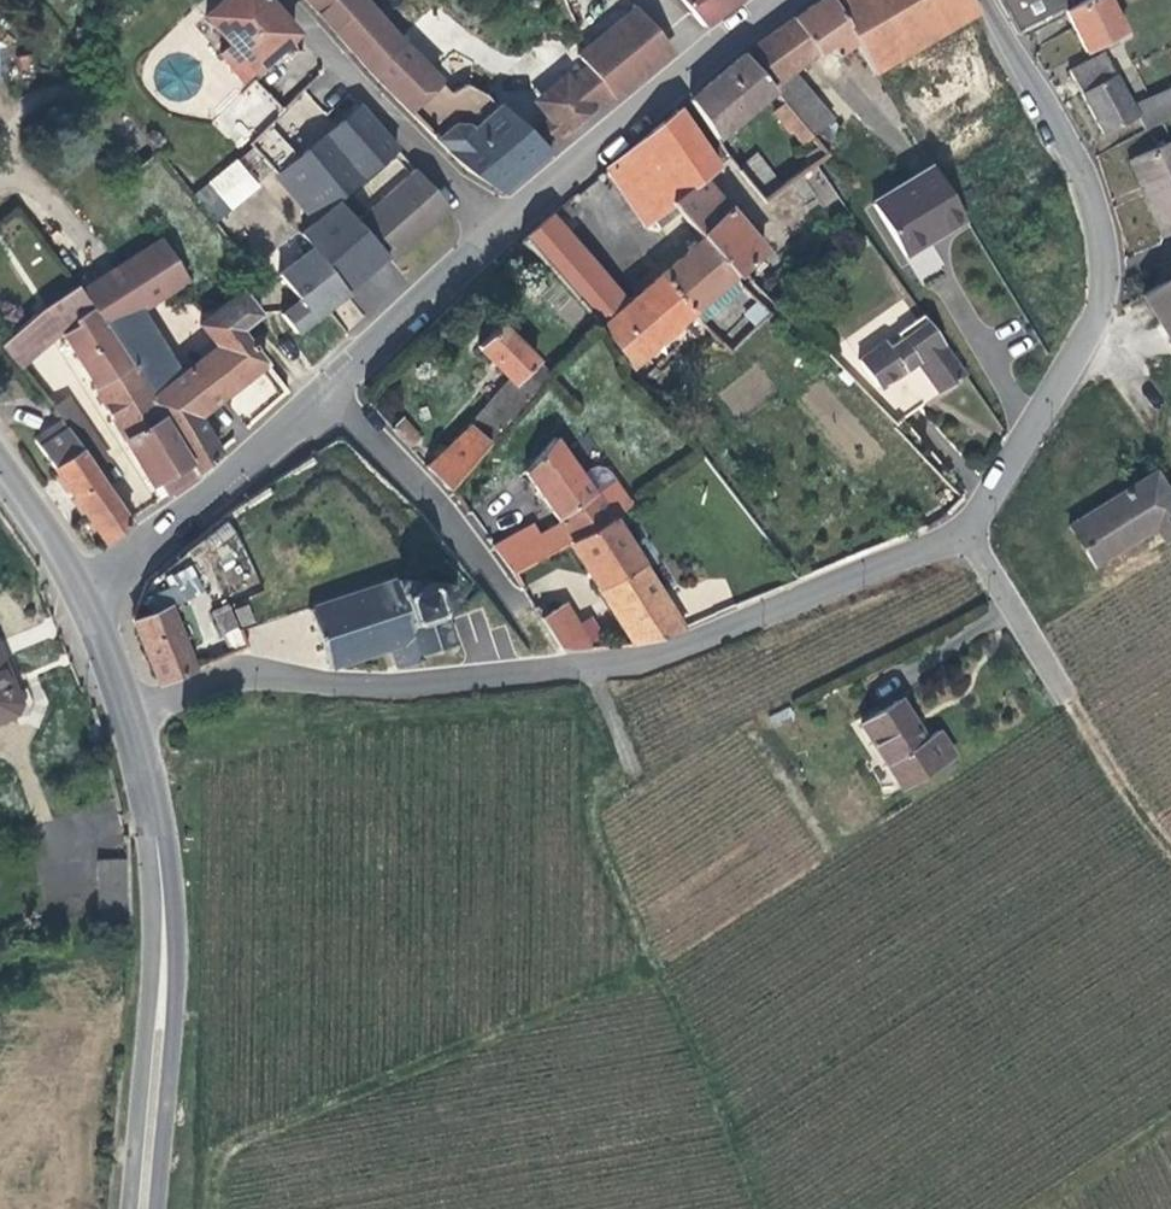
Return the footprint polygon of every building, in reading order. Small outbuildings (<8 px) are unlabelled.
[(244,92),(256,79),(295,45),(289,37),(294,33),(264,0),(222,0),(204,16),(227,44),(217,53),(239,80),(236,84),(244,92)] [(373,79),(463,171),(502,192),(548,154),(542,149),(527,135),(488,96),(466,85),(452,95),(403,46),(362,0),(303,0),(373,79)] [(702,27),(738,0),(679,0),(702,27)] [(773,91),(828,46),(835,55),(852,41),(828,0),(820,0),(743,55),(773,91)] [(852,41),(873,73),(976,12),(968,0),(828,0),(852,41)] [(1017,35),(1060,13),(1086,0),(997,0),(1017,35)] [(1104,0),(1086,0),(1060,13),(1078,57),(1120,40),(1104,0)] [(609,94),(613,100),(664,56),(667,46),(636,9),(577,56),(587,68),(609,94)] [(691,100),(716,138),(773,91),(743,55),(691,100)] [(1071,79),(1101,135),(1136,116),(1107,60),(1071,79)] [(547,119),(527,135),(542,149),(559,135),(561,136),(592,110),(592,109),(609,94),(587,68),(569,82),(564,75),(533,101),(547,119)] [(244,92),(212,121),(238,153),(244,146),(265,125),(282,109),(256,79),(244,92)] [(1136,98),(1145,125),(1170,116),(1170,86),(1136,98)] [(758,152),(736,169),(762,202),(777,191),(826,154),(786,104),(777,113),(792,132),(796,129),(808,143),(772,169),(758,152)] [(275,176),(312,218),(332,201),(394,148),(358,106),(297,158),(275,176)] [(678,111),(608,170),(645,224),(652,220),(660,229),(679,212),(672,204),(701,180),(717,167),(678,111)] [(265,125),(244,146),(272,179),(275,176),(297,158),(265,125)] [(1131,157),(1145,195),(1141,196),(1157,235),(1170,230),(1170,141),(1131,157)] [(1145,195),(1131,157),(1126,159),(1141,196),(1145,195)] [(222,166),(193,190),(204,205),(234,181),(222,166)] [(908,255),(964,221),(931,168),(875,203),(908,255)] [(413,240),(448,210),(413,170),(351,222),(383,258),(408,235),(413,240)] [(679,212),(685,219),(733,276),(762,250),(701,180),(672,204),(679,212)] [(762,202),(786,235),(802,225),(777,191),(762,202)] [(308,249),(342,293),(383,258),(351,222),(332,201),(312,218),(295,232),(308,249)] [(550,218),(522,242),(589,319),(630,368),(733,276),(685,219),(679,225),(695,244),(626,305),(550,218)] [(383,258),(388,263),(413,240),(408,235),(383,258)] [(156,240),(79,289),(94,310),(105,329),(122,318),(182,280),(156,240)] [(933,246),(907,260),(918,280),(944,267),(933,246)] [(319,311),(342,293),(308,249),(275,275),(295,301),(277,315),(291,332),(313,316),(311,313),(317,309),(319,311)] [(1138,299),(1170,352),(1170,279),(1138,299)] [(0,342),(0,347),(20,372),(61,337),(94,310),(79,289),(73,280),(0,342)] [(105,329),(192,475),(215,454),(194,417),(261,362),(236,329),(256,313),(238,290),(196,322),(214,345),(161,386),(122,318),(105,329)] [(160,486),(165,494),(192,475),(105,329),(94,310),(61,337),(95,389),(93,390),(152,491),(160,486)] [(968,378),(925,317),(899,336),(904,342),(892,351),(887,344),(862,363),(876,382),(902,365),(907,373),(921,364),(943,395),(968,378)] [(478,455),(526,395),(512,383),(532,363),(495,325),(472,346),(506,378),(477,415),(463,432),(426,469),(446,491),(478,455)] [(902,365),(876,382),(882,390),(907,373),(902,365)] [(261,373),(229,403),(245,421),(277,391),(261,373)] [(50,407),(57,418),(75,443),(87,436),(58,394),(52,398),(40,382),(32,388),(48,409),(50,407)] [(31,437),(102,541),(127,521),(99,479),(75,443),(57,418),(31,437)] [(400,418),(389,428),(408,449),(418,438),(400,418)] [(75,443),(99,479),(111,470),(88,436),(87,436),(75,443)] [(523,473),(559,524),(571,541),(610,520),(629,505),(607,470),(601,468),(596,468),(592,469),(578,476),(553,438),(523,473)] [(1067,540),(1085,570),(1147,532),(1150,537),(1157,549),(1170,540),(1170,518),(1158,496),(1152,486),(1147,479),(1061,530),(1067,540)] [(152,491),(157,499),(165,494),(160,486),(152,491)] [(1164,492),(1158,496),(1170,518),(1170,504),(1164,492)] [(610,520),(571,541),(569,543),(579,559),(635,645),(682,632),(680,627),(610,520)] [(530,527),(493,549),(512,574),(552,552),(569,543),(571,541),(559,524),(538,536),(530,527)] [(1157,549),(1150,537),(1147,532),(1085,570),(1088,575),(1094,587),(1157,549)] [(569,543),(552,552),(561,570),(579,559),(569,543)] [(209,561),(220,586),(221,589),(254,575),(243,547),(209,561)] [(552,552),(512,574),(522,590),(561,570),(552,552)] [(173,605),(204,592),(193,565),(162,578),(173,605)] [(455,653),(459,646),(450,642),(440,614),(446,613),(454,601),(449,584),(432,580),(410,588),(408,582),(401,579),(395,582),(394,579),(304,610),(325,670),(388,649),(395,670),(412,664),(414,669),(419,668),(421,659),(448,649),(455,653)] [(562,605),(590,650),(610,648),(577,596),(562,605)] [(228,604),(211,612),(229,651),(246,643),(228,604)] [(562,605),(541,619),(560,649),(569,651),(590,650),(562,605)] [(165,606),(133,620),(158,683),(192,667),(165,606)] [(0,654),(0,720),(18,713),(23,703),(0,654)] [(919,742),(894,703),(858,726),(899,789),(948,759),(933,734),(919,742)] [(98,858),(97,917),(127,917),(128,859),(98,858)]
